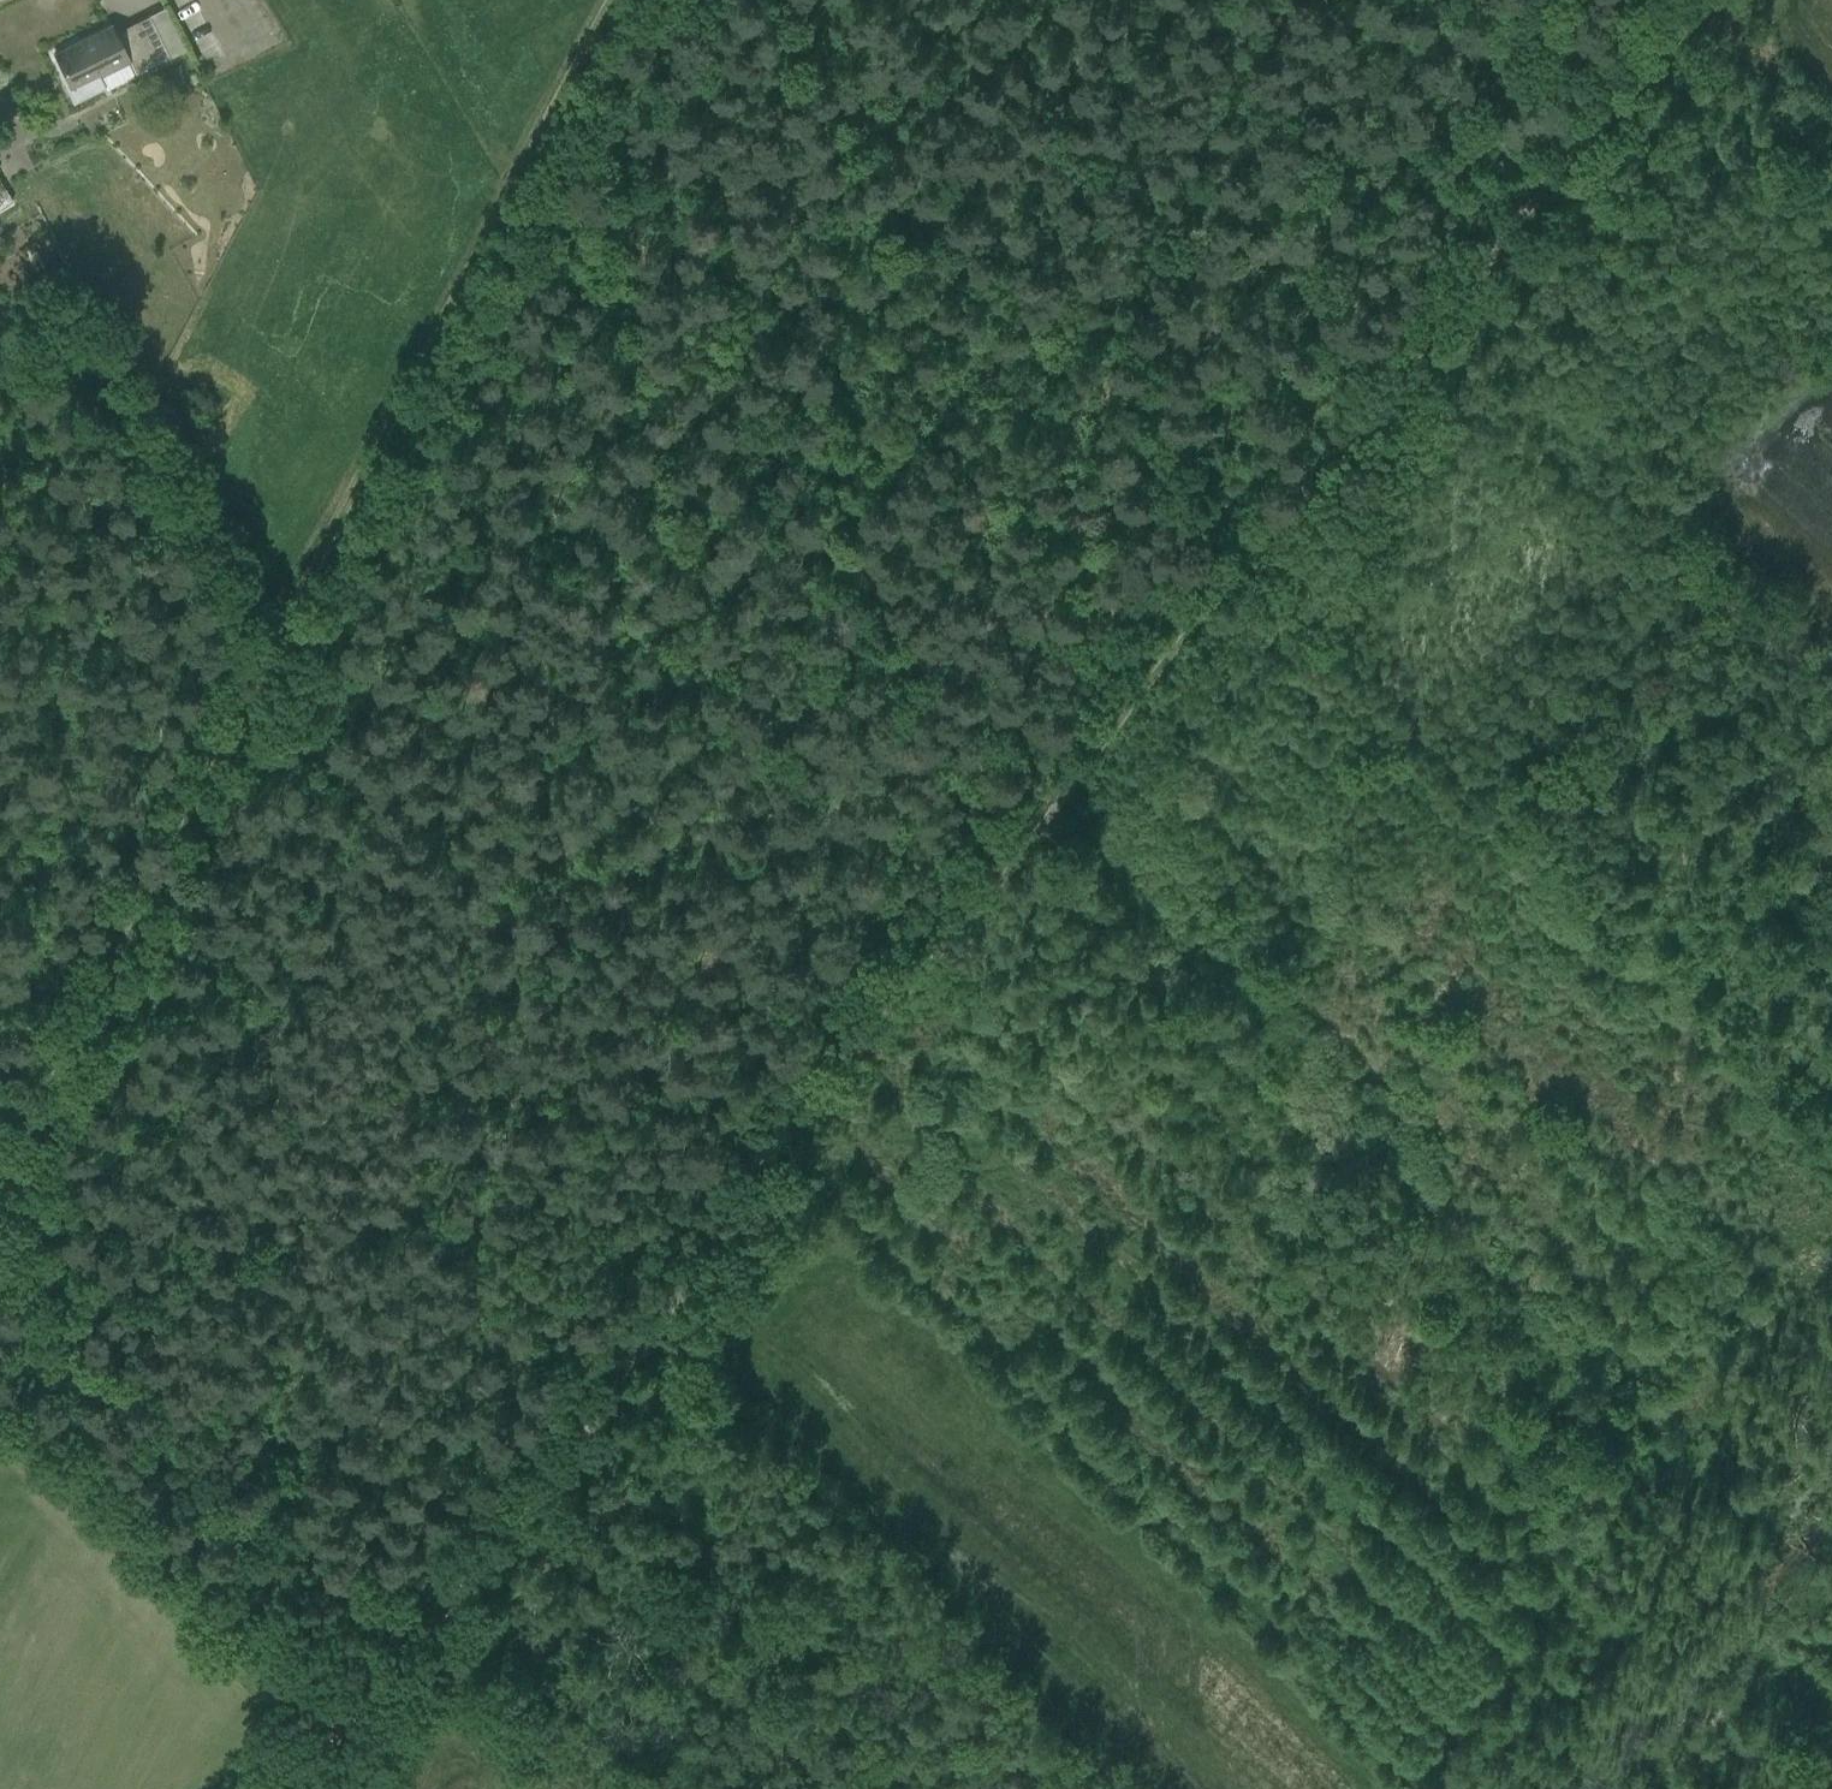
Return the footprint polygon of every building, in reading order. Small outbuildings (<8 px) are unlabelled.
[(138,74),(171,57),(149,15),(115,32),(112,26),(56,54),(74,90),(131,61),(138,74)] [(3,184),(0,186),(0,211),(14,202),(3,184)]
